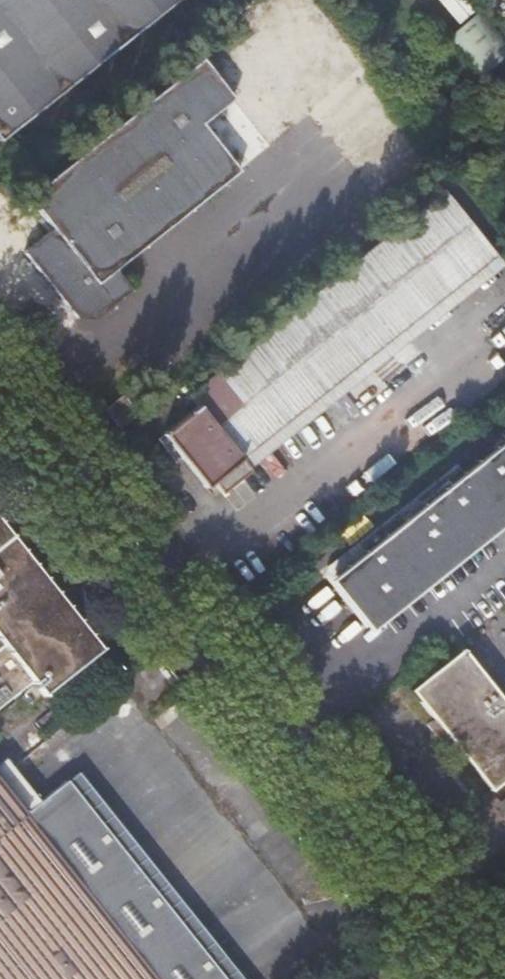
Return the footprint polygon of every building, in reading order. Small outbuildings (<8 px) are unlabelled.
[(174,0),(0,0),(0,140),(174,0)] [(490,0),(489,0),(461,25),(495,63),(504,55),(504,16),(490,0)] [(75,317),(93,319),(131,289),(115,269),(239,169),(202,123),(233,97),(201,57),(76,157),(26,197),(51,228),(22,251),(75,317)] [(196,403),(161,431),(204,484),(211,479),(220,490),(245,470),(236,460),(494,254),(445,191),(188,393),(196,403)] [(127,403),(121,395),(106,407),(119,424),(134,411),(127,403)] [(334,575),(333,574),(332,575),(370,622),(504,516),(504,441),(334,575)] [(40,687),(54,705),(112,658),(0,518),(0,718),(40,687)] [(408,691),(489,791),(504,778),(504,704),(460,649),(408,691)] [(73,789),(34,820),(0,776),(0,978),(226,978),(73,789)]
